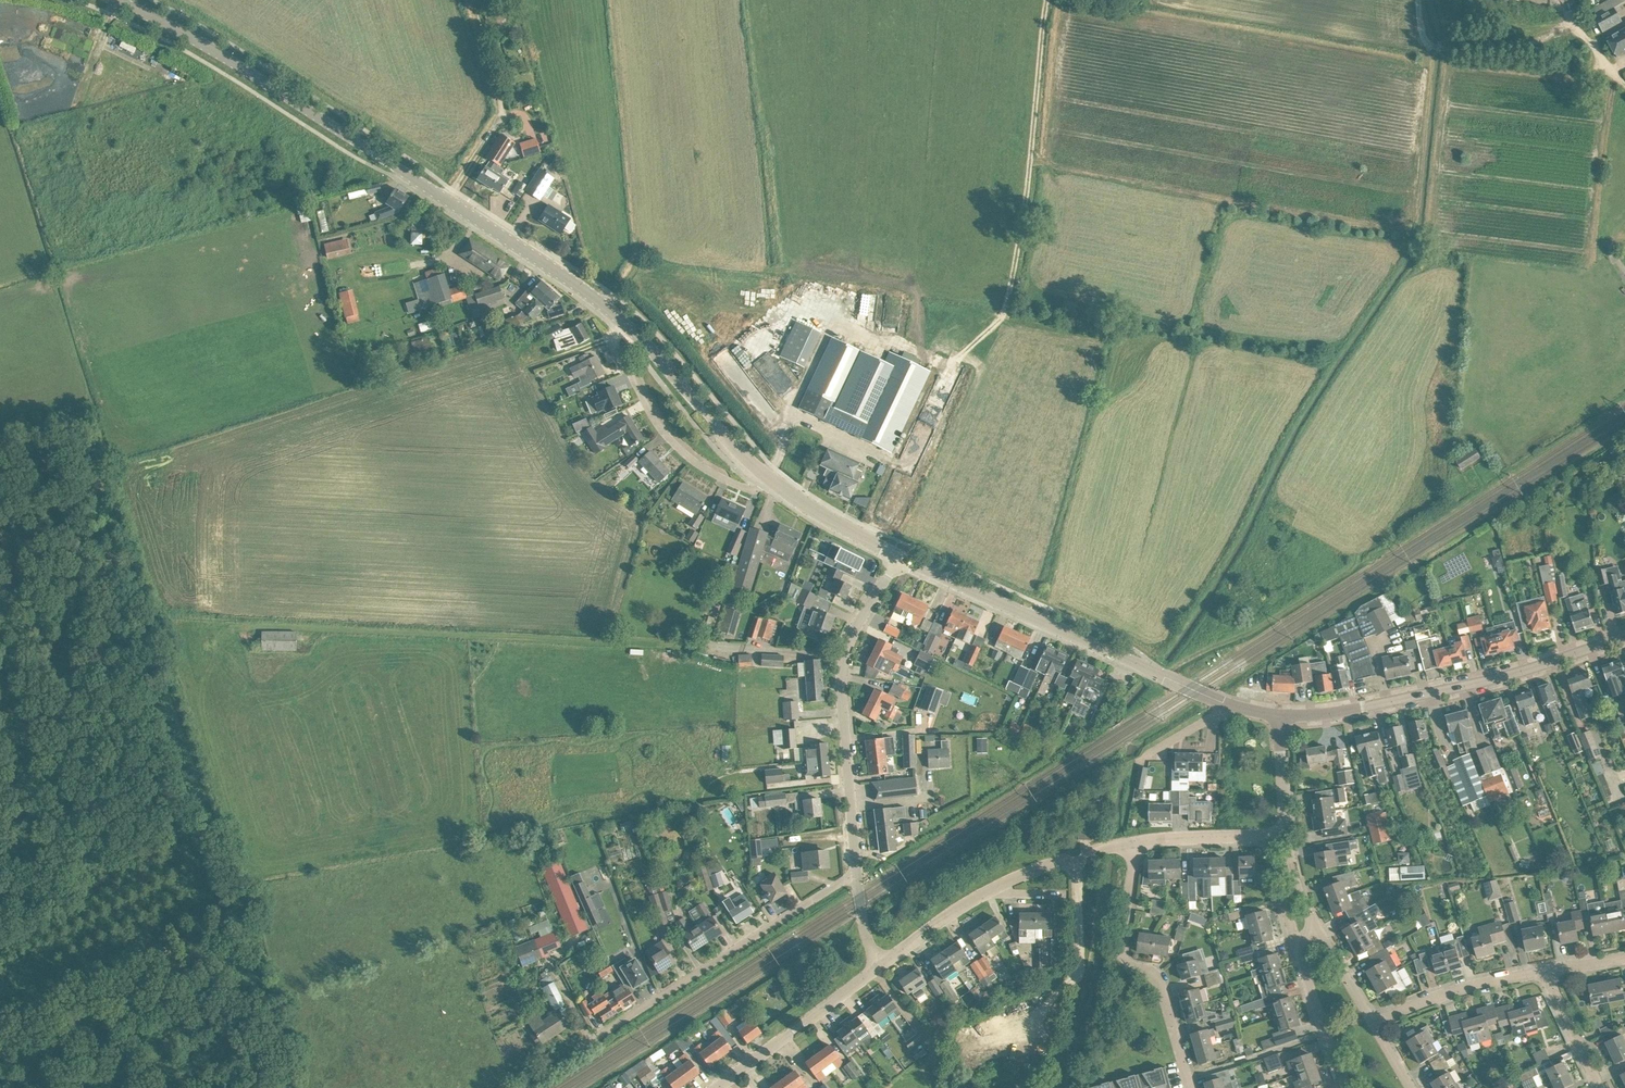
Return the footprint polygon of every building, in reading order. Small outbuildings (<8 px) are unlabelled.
[(1595,18),(1603,32),(1622,21),(1614,7),(1595,18)] [(48,15),(46,23),(89,37),(92,28),(48,15)] [(1607,39),(1617,57),(1624,53),(1624,29),(1607,39)] [(122,39),(119,47),(142,55),(145,47),(122,39)] [(490,161),(497,166),(498,166),(498,165),(500,167),(516,143),(501,133),(485,158),(490,161)] [(540,152),(536,138),(520,143),(524,157),(540,152)] [(490,161),(486,167),(477,180),(492,189),(493,188),(500,193),(504,186),(505,187),(510,179),(502,174),(504,170),(498,166),(497,166),(490,161)] [(538,198),(540,200),(554,178),(549,175),(551,172),(547,170),(545,173),(540,169),(526,191),(538,198)] [(528,186),(519,180),(512,192),(521,197),(524,192),(528,186)] [(368,194),(381,191),(380,184),(366,187),(368,194)] [(375,212),(378,220),(399,212),(409,197),(396,189),(386,204),(391,206),(375,212)] [(571,216),(563,211),(561,213),(549,205),(539,220),(561,234),(564,228),(570,231),(572,231),(575,226),(574,224),(569,221),(570,219),(571,216)] [(412,232),(412,244),(426,244),(426,232),(412,232)] [(324,244),(328,259),(351,253),(347,238),(324,244)] [(459,254),(500,280),(510,265),(469,238),(459,254)] [(438,269),(425,273),(427,279),(440,275),(438,269)] [(427,279),(413,283),(418,300),(421,308),(439,303),(451,299),(452,302),(461,299),(457,286),(448,289),(444,274),(440,275),(427,279)] [(523,310),(520,313),(523,319),(526,316),(527,317),(551,289),(542,281),(530,294),(527,290),(515,303),(523,310)] [(474,290),(481,288),(480,282),(472,284),(473,285),(468,286),(469,291),(474,290)] [(475,294),(479,306),(503,298),(499,286),(475,294)] [(504,322),(505,321),(508,328),(516,326),(525,321),(525,323),(533,318),(534,319),(545,307),(549,310),(547,312),(549,319),(566,314),(563,304),(558,300),(560,297),(551,289),(527,317),(526,316),(523,319),(520,313),(520,314),(514,317),(513,316),(508,319),(503,321),(504,322)] [(339,293),(345,317),(359,314),(353,290),(339,293)] [(862,302),(871,301),(871,293),(861,294),(862,302)] [(804,368),(821,332),(795,320),(779,356),(804,368)] [(487,324),(484,325),(488,335),(498,331),(496,326),(494,321),(493,321),(487,324)] [(570,347),(573,346),(574,347),(579,343),(580,344),(590,338),(581,323),(571,329),(566,333),(567,335),(556,339),(554,340),(557,351),(565,349),(565,350),(571,348),(570,347)] [(544,333),(546,337),(547,337),(549,340),(563,332),(559,324),(544,333)] [(540,330),(534,333),(536,340),(543,338),(540,330)] [(411,342),(415,354),(433,349),(429,336),(411,342)] [(885,361),(833,337),(799,409),(891,452),(921,390),(930,371),(889,351),(885,361)] [(592,383),(591,380),(605,374),(596,356),(590,359),(588,354),(579,358),(581,360),(580,360),(581,362),(570,368),(575,378),(579,377),(581,381),(577,383),(580,388),(592,383)] [(592,397),(598,412),(605,409),(606,411),(621,404),(613,386),(607,388),(604,381),(595,385),(598,392),(596,393),(597,395),(592,397)] [(583,433),(596,454),(606,447),(605,446),(622,435),(629,446),(636,443),(637,444),(638,443),(637,441),(643,438),(629,416),(619,422),(621,424),(608,431),(605,426),(595,432),(592,427),(583,433)] [(577,431),(587,426),(584,419),(574,424),(577,431)] [(829,491),(849,500),(862,471),(857,469),(860,463),(828,448),(820,465),(827,468),(824,475),(827,476),(823,484),(830,488),(829,491)] [(1457,462),(1461,468),(1480,457),(1476,450),(1457,462)] [(651,451),(639,461),(659,482),(670,472),(651,451)] [(621,467),(625,472),(638,458),(634,454),(621,467)] [(689,524),(697,529),(704,516),(697,512),(707,497),(683,482),(672,500),(695,514),(689,524)] [(720,501),(713,517),(737,527),(744,512),(720,501)] [(775,536),(751,528),(732,589),(749,594),(762,550),(774,556),(777,549),(791,555),(792,553),(795,547),(801,534),(780,525),(775,536)] [(693,542),(699,533),(691,529),(686,538),(693,542)] [(733,565),(746,532),(739,529),(733,541),(728,539),(720,559),(733,565)] [(864,559),(815,537),(832,545),(824,562),(830,565),(844,572),(843,572),(855,578),(864,559)] [(1493,551),(1494,557),(1492,557),(1494,567),(1497,566),(1499,573),(1505,571),(1500,549),(1493,551)] [(1546,565),(1540,567),(1548,603),(1558,601),(1556,594),(1558,593),(1556,582),(1554,583),(1553,581),(1556,581),(1555,576),(1556,576),(1552,556),(1551,555),(1544,556),(1545,558),(1546,565)] [(843,572),(844,572),(830,565),(826,575),(836,580),(830,593),(845,599),(851,586),(840,580),(843,572)] [(1618,582),(1616,574),(1609,576),(1607,568),(1597,571),(1601,586),(1610,583),(1612,592),(1611,592),(1613,601),(1614,601),(1618,614),(1624,612),(1624,581),(1618,582)] [(1564,574),(1556,576),(1560,598),(1568,596),(1564,574)] [(817,595),(802,588),(795,602),(804,606),(802,611),(811,614),(807,627),(812,629),(809,637),(820,641),(823,633),(828,634),(834,617),(810,609),(817,595)] [(817,595),(824,599),(827,592),(820,589),(817,595)] [(904,610),(909,612),(915,599),(902,593),(893,612),(901,616),(904,610)] [(1350,664),(1351,668),(1353,678),(1376,673),(1371,654),(1365,637),(1376,634),(1376,635),(1394,626),(1391,621),(1379,597),(1361,606),(1355,613),(1338,623),(1330,628),(1322,631),(1326,642),(1341,637),(1349,660),(1349,662),(1350,664)] [(928,606),(915,599),(909,612),(906,618),(919,624),(928,606)] [(1588,609),(1585,599),(1575,602),(1575,601),(1568,604),(1571,614),(1570,614),(1576,632),(1594,627),(1588,609)] [(1526,608),(1519,609),(1523,628),(1532,626),(1533,630),(1550,626),(1544,603),(1526,607),(1526,608)] [(1407,621),(1418,618),(1418,620),(1440,615),(1438,606),(1416,611),(1404,614),(1407,621)] [(956,638),(960,629),(966,616),(952,610),(944,629),(951,632),(950,635),(956,638)] [(717,630),(734,635),(739,617),(722,612),(717,630)] [(1467,618),(1468,623),(1470,632),(1483,628),(1480,615),(1467,618)] [(960,629),(956,638),(969,644),(979,622),(966,616),(960,629)] [(748,637),(756,639),(757,637),(770,641),(776,621),(772,619),(754,617),(748,637)] [(920,628),(928,632),(933,623),(924,619),(920,628)] [(1514,621),(1494,626),(1501,652),(1503,651),(1503,653),(1508,651),(1508,650),(1515,648),(1513,642),(1519,640),(1514,621)] [(1470,632),(1468,623),(1458,626),(1460,634),(1470,632)] [(884,631),(897,637),(900,630),(887,624),(884,631)] [(1425,624),(1414,626),(1426,672),(1426,670),(1439,667),(1439,668),(1432,638),(1431,634),(1430,630),(1427,630),(1425,624)] [(994,646),(1008,652),(1017,632),(1004,626),(994,646)] [(1501,652),(1494,626),(1486,628),(1488,635),(1475,638),(1477,646),(1484,644),(1487,655),(1501,652)] [(264,630),(264,650),(300,650),(300,631),(264,630)] [(1017,632),(1008,652),(1007,654),(1020,660),(1030,639),(1017,632)] [(1437,633),(1431,634),(1432,638),(1439,668),(1453,664),(1449,647),(1442,649),(1439,636),(1438,636),(1437,633)] [(924,649),(933,653),(940,638),(931,634),(924,649)] [(1461,637),(1462,642),(1448,645),(1449,647),(1453,664),(1454,664),(1455,665),(1460,664),(1460,662),(1467,660),(1465,650),(1471,648),(1468,635),(1461,637)] [(873,652),(892,661),(899,664),(903,658),(889,651),(892,645),(879,639),(873,652)] [(922,644),(916,640),(913,646),(919,650),(922,644)] [(964,663),(962,669),(970,673),(973,666),(980,649),(972,645),(964,663)] [(1035,670),(1045,675),(1057,651),(1046,646),(1035,670)] [(991,657),(997,660),(1001,652),(995,649),(991,657)] [(914,665),(928,671),(935,657),(920,651),(914,665)] [(1057,651),(1045,675),(1037,692),(1043,695),(1055,670),(1060,672),(1067,656),(1057,651)] [(873,652),(866,665),(879,671),(888,675),(891,669),(889,668),(892,661),(873,652)] [(809,671),(821,671),(821,657),(799,657),(799,658),(790,658),(790,654),(740,654),(740,665),(792,664),(792,677),(809,677),(809,671)] [(1339,670),(1333,671),(1337,690),(1350,687),(1346,669),(1351,668),(1350,664),(1349,662),(1347,654),(1336,657),(1339,670)] [(1286,656),(1280,660),(1282,665),(1289,661),(1286,656)] [(1383,658),(1388,679),(1411,674),(1407,656),(1393,659),(1393,656),(1383,658)] [(1077,660),(1070,677),(1074,679),(1064,700),(1074,705),(1077,697),(1078,696),(1075,694),(1088,665),(1077,660)] [(1608,682),(1606,683),(1614,703),(1622,700),(1619,692),(1624,690),(1619,679),(1624,676),(1624,672),(1621,660),(1602,667),(1608,682)] [(899,664),(892,661),(889,668),(891,669),(896,671),(899,664)] [(1313,682),(1312,673),(1317,673),(1319,693),(1334,691),(1331,674),(1328,675),(1326,661),(1318,663),(1311,663),(1310,663),(1300,664),(1292,665),(1293,666),(1294,670),(1295,677),(1296,677),(1296,683),(1313,682)] [(1090,707),(1080,702),(1082,699),(1080,698),(1086,684),(1097,690),(1102,680),(1095,677),(1099,670),(1088,665),(1075,694),(1078,696),(1077,697),(1074,705),(1071,711),(1085,717),(1090,707)] [(1021,686),(1029,670),(1020,666),(1013,682),(1015,683),(1021,686)] [(1029,670),(1021,686),(1029,690),(1037,673),(1029,670)] [(1295,692),(1296,683),(1296,677),(1295,677),(1294,670),(1281,670),(1280,675),(1273,675),(1273,681),(1268,681),(1267,691),(1295,692)] [(1588,671),(1567,678),(1582,719),(1591,716),(1582,690),(1585,688),(1585,689),(1584,692),(1585,696),(1588,698),(1592,696),(1594,693),(1593,689),(1589,687),(1593,686),(1588,671)] [(1054,685),(1059,687),(1064,676),(1059,674),(1054,685)] [(1064,676),(1059,687),(1063,689),(1069,678),(1064,676)] [(785,698),(817,697),(817,685),(804,685),(804,678),(774,678),(775,687),(784,687),(785,698)] [(1018,695),(1021,686),(1015,683),(1013,682),(1009,681),(1005,689),(1018,695)] [(889,692),(906,700),(909,693),(904,691),(905,689),(893,683),(889,692)] [(1537,688),(1543,705),(1544,706),(1551,724),(1561,720),(1554,702),(1557,701),(1551,683),(1537,688)] [(918,708),(934,714),(943,691),(927,685),(918,708)] [(882,707),(888,710),(888,711),(895,714),(898,709),(898,707),(892,704),(895,698),(875,688),(869,701),(881,708),(882,707)] [(1521,710),(1526,725),(1534,722),(1529,707),(1537,705),(1532,690),(1515,695),(1520,710),(1521,710)] [(817,710),(817,697),(785,698),(785,709),(774,709),(774,718),(805,717),(805,710),(817,710)] [(1481,706),(1486,720),(1480,722),(1484,734),(1490,733),(1493,740),(1501,738),(1498,729),(1505,727),(1510,738),(1521,734),(1510,705),(1503,707),(1501,700),(1481,706)] [(875,720),(881,708),(869,701),(862,714),(875,720)] [(895,714),(888,711),(885,717),(892,721),(892,720),(898,723),(903,712),(898,709),(895,714)] [(1470,752),(1471,754),(1482,782),(1506,772),(1504,767),(1501,768),(1492,745),(1478,751),(1472,727),(1468,710),(1457,713),(1467,752),(1467,753),(1470,752)] [(1461,753),(1467,752),(1457,713),(1446,716),(1450,733),(1455,732),(1461,753)] [(1411,723),(1410,724),(1415,741),(1415,744),(1418,747),(1423,746),(1423,742),(1429,740),(1424,720),(1417,722),(1417,720),(1411,722),(1411,723)] [(885,730),(888,726),(877,721),(874,727),(885,730)] [(1021,728),(1021,727),(1012,722),(1007,731),(1016,735),(1017,735),(1021,728)] [(1030,733),(1033,726),(1025,723),(1021,732),(1025,733),(1026,732),(1030,733)] [(1399,728),(1397,728),(1397,727),(1387,729),(1390,740),(1392,747),(1398,746),(1404,768),(1400,769),(1402,774),(1393,776),(1397,792),(1405,790),(1422,785),(1416,765),(1413,754),(1409,755),(1401,726),(1399,726),(1399,728)] [(795,729),(782,730),(784,746),(784,749),(794,748),(796,748),(795,729)] [(1591,730),(1579,735),(1590,761),(1602,756),(1591,730)] [(1367,734),(1377,775),(1379,784),(1384,783),(1385,782),(1385,781),(1385,780),(1387,780),(1385,774),(1381,756),(1379,756),(1378,750),(1383,749),(1379,731),(1367,734)] [(1568,736),(1573,750),(1574,750),(1576,754),(1583,751),(1581,747),(1582,746),(1576,732),(1568,736)] [(1369,777),(1377,775),(1367,734),(1356,737),(1360,755),(1363,754),(1369,777)] [(865,740),(868,758),(886,756),(886,755),(896,754),(893,737),(890,737),(865,740)] [(976,749),(987,749),(987,738),(976,738),(976,749)] [(941,740),(942,749),(927,750),(929,768),(950,766),(949,749),(948,749),(948,740),(941,740)] [(796,748),(794,748),(795,762),(797,762),(804,761),(829,759),(827,743),(811,745),(812,747),(796,748)] [(915,754),(914,743),(903,744),(904,754),(915,754)] [(1310,768),(1309,764),(1329,761),(1328,760),(1335,759),(1336,764),(1345,762),(1342,749),(1334,750),(1334,751),(1327,752),(1326,746),(1307,749),(1308,756),(1301,757),(1301,768),(1310,768)] [(1445,780),(1451,778),(1451,777),(1447,768),(1440,749),(1429,753),(1436,770),(1440,768),(1445,780)] [(1181,779),(1190,779),(1190,753),(1176,753),(1176,762),(1173,762),(1173,781),(1180,781),(1181,779)] [(1190,753),(1190,779),(1199,779),(1199,781),(1207,781),(1207,762),(1204,762),(1204,754),(1190,753)] [(915,754),(904,754),(904,769),(915,768),(915,754)] [(1451,777),(1451,778),(1463,806),(1471,803),(1474,811),(1491,804),(1490,802),(1482,782),(1471,754),(1454,760),(1456,764),(1447,768),(1451,777)] [(886,756),(868,758),(870,775),(895,773),(893,766),(888,765),(886,756)] [(829,759),(804,761),(805,775),(814,774),(814,777),(830,775),(829,759)] [(783,768),(764,770),(766,782),(766,783),(784,781),(783,768)] [(1136,785),(1136,788),(1144,789),(1147,769),(1139,768),(1136,785)] [(1355,783),(1354,770),(1340,771),(1338,772),(1339,785),(1355,783)] [(1514,791),(1521,788),(1515,771),(1507,774),(1514,791)] [(1506,772),(1482,782),(1490,802),(1509,794),(1514,792),(1513,791),(1514,791),(1507,774),(1506,772)] [(917,794),(915,777),(872,782),(874,799),(917,794)] [(1605,778),(1599,781),(1605,797),(1612,794),(1605,778)] [(1313,800),(1315,813),(1335,810),(1334,803),(1346,802),(1344,788),(1316,792),(1317,799),(1313,800)] [(1180,806),(1180,790),(1170,790),(1170,800),(1166,800),(1166,803),(1150,804),(1150,821),(1173,821),(1173,806),(1180,806)] [(1190,790),(1180,790),(1180,806),(1189,806),(1189,814),(1189,821),(1199,821),(1202,821),(1211,821),(1211,811),(1213,811),(1213,803),(1211,803),(1211,801),(1197,801),(1197,797),(1190,797),(1190,790)] [(765,796),(757,796),(759,807),(786,803),(785,794),(784,793),(783,793),(782,791),(765,793),(765,796)] [(1362,796),(1364,805),(1371,803),(1368,794),(1362,796)] [(804,801),(799,801),(794,802),(795,809),(804,808),(806,818),(821,816),(819,799),(803,800),(804,801)] [(874,810),(876,826),(893,824),(892,819),(905,817),(904,806),(874,810)] [(911,807),(913,822),(917,822),(921,822),(919,806),(911,807)] [(1335,810),(1315,813),(1312,814),(1315,831),(1328,829),(1329,836),(1348,833),(1345,819),(1337,820),(1335,810)] [(1367,814),(1374,844),(1393,839),(1387,812),(1383,812),(1383,810),(1367,814)] [(893,824),(876,826),(879,850),(896,848),(893,824)] [(1078,839),(1092,840),(1093,831),(1078,831),(1078,839)] [(751,840),(752,858),(763,857),(761,839),(751,840)] [(1347,855),(1351,855),(1351,849),(1357,848),(1356,839),(1330,843),(1331,852),(1316,854),(1318,869),(1337,867),(1348,865),(1347,855)] [(802,853),(804,870),(828,867),(827,851),(802,853)] [(1408,852),(1396,852),(1397,863),(1408,863),(1408,852)] [(1247,857),(1240,858),(1241,877),(1256,877),(1256,882),(1264,882),(1263,866),(1255,867),(1255,857),(1255,854),(1247,855),(1247,857)] [(1211,877),(1211,883),(1212,885),(1220,885),(1220,876),(1226,876),(1225,858),(1218,858),(1218,855),(1210,856),(1211,877)] [(697,858),(700,868),(705,866),(702,856),(697,858)] [(1204,883),(1211,883),(1211,877),(1210,856),(1202,856),(1202,859),(1195,859),(1196,877),(1203,877),(1204,883)] [(560,860),(542,867),(570,937),(587,929),(584,921),(560,860)] [(1166,879),(1165,860),(1150,861),(1150,871),(1145,871),(1143,885),(1154,886),(1154,884),(1158,884),(1158,885),(1166,885),(1166,879)] [(1180,860),(1165,860),(1166,879),(1181,878),(1180,860)] [(705,866),(700,868),(696,869),(704,892),(713,888),(707,871),(705,866)] [(1390,868),(1390,880),(1425,879),(1425,866),(1390,868)] [(718,873),(709,876),(713,888),(724,885),(719,872),(718,873)] [(791,873),(792,882),(807,880),(807,872),(791,873)] [(1350,885),(1351,887),(1358,884),(1358,882),(1354,872),(1336,876),(1338,883),(1325,888),(1328,894),(1327,894),(1328,897),(1329,897),(1330,901),(1348,894),(1345,887),(1350,885)] [(760,882),(772,901),(786,893),(773,873),(760,882)] [(1624,875),(1617,876),(1618,880),(1617,880),(1621,901),(1622,905),(1624,904),(1624,882),(1624,875)] [(1483,883),(1488,901),(1502,897),(1497,879),(1483,883)] [(1225,880),(1226,895),(1234,895),(1234,880),(1225,880)] [(592,926),(603,921),(584,881),(573,886),(592,926)] [(1449,884),(1451,891),(1460,888),(1459,881),(1449,884)] [(647,885),(650,896),(657,893),(655,886),(654,883),(647,885)] [(657,893),(659,893),(665,891),(663,884),(655,886),(657,893)] [(667,890),(665,891),(659,893),(669,923),(676,921),(667,890)] [(1348,894),(1330,901),(1335,914),(1345,911),(1349,909),(1353,917),(1369,908),(1369,907),(1365,897),(1362,898),(1360,890),(1348,894)] [(1582,911),(1582,913),(1589,911),(1594,935),(1610,932),(1606,912),(1604,904),(1604,901),(1587,904),(1585,891),(1578,893),(1582,911)] [(657,893),(650,896),(649,896),(661,936),(672,933),(669,923),(659,893),(657,893)] [(746,912),(751,909),(752,909),(746,900),(742,894),(735,898),(730,901),(729,898),(722,902),(723,902),(730,914),(736,924),(748,916),(746,912)] [(1544,897),(1547,914),(1555,913),(1552,898),(1551,899),(1551,896),(1544,897)] [(1153,899),(1151,906),(1166,908),(1167,901),(1153,899)] [(1504,904),(1510,922),(1520,919),(1514,901),(1513,901),(1505,904),(1504,904)] [(1606,912),(1610,932),(1624,929),(1624,923),(1621,905),(1622,905),(1621,901),(1604,904),(1606,912)] [(704,921),(698,925),(708,942),(722,933),(703,903),(696,908),(704,921)] [(1379,909),(1376,903),(1369,907),(1369,908),(1353,917),(1356,924),(1344,930),(1347,936),(1346,936),(1348,939),(1349,939),(1351,943),(1367,934),(1365,930),(1368,928),(1370,932),(1374,929),(1378,927),(1374,920),(1376,918),(1379,909)] [(1166,908),(1151,906),(1151,913),(1165,915),(1166,908)] [(1242,910),(1228,913),(1230,921),(1244,917),(1242,910)] [(1246,916),(1250,930),(1270,925),(1266,911),(1246,916)] [(1582,913),(1582,911),(1573,913),(1575,921),(1559,924),(1562,943),(1578,940),(1576,929),(1584,927),(1582,913)] [(1035,929),(1035,913),(1019,914),(1019,937),(1025,937),(1025,929),(1035,929)] [(1051,913),(1035,913),(1035,929),(1043,929),(1043,936),(1051,936),(1051,913)] [(1196,922),(1198,916),(1191,913),(1189,920),(1196,922)] [(1424,914),(1416,919),(1421,928),(1429,924),(1424,914)] [(995,917),(981,926),(990,939),(997,933),(1002,940),(1008,936),(1003,930),(1003,929),(995,917)] [(694,950),(708,942),(698,925),(690,930),(683,918),(677,922),(694,950)] [(1472,937),(1465,939),(1467,945),(1474,942),(1478,958),(1495,953),(1492,944),(1497,942),(1498,943),(1506,940),(1501,922),(1480,928),(1482,936),(1473,939),(1472,937)] [(1522,926),(1526,950),(1546,946),(1542,922),(1522,926)] [(1179,925),(1175,939),(1182,941),(1186,927),(1179,925)] [(1270,925),(1250,930),(1253,943),(1253,945),(1266,941),(1273,939),(1272,933),(1274,932),(1272,925),(1270,925)] [(990,939),(981,926),(968,935),(981,954),(994,946),(990,939)] [(1351,943),(1358,955),(1370,948),(1374,955),(1385,949),(1378,937),(1374,929),(1370,932),(1367,934),(1351,943)] [(554,932),(534,940),(542,958),(548,956),(547,952),(560,947),(554,932)] [(1138,951),(1153,953),(1156,935),(1141,933),(1138,951)] [(1156,935),(1153,953),(1169,955),(1171,937),(1156,935)] [(1463,957),(1470,955),(1467,945),(1465,939),(1464,936),(1457,938),(1458,938),(1441,943),(1443,951),(1449,971),(1462,967),(1458,955),(1462,954),(1463,957)] [(1393,938),(1384,943),(1387,948),(1387,947),(1391,945),(1396,943),(1393,938)] [(515,947),(523,966),(542,958),(534,940),(515,947)] [(1015,942),(1009,944),(1013,955),(1020,953),(1016,941),(1015,942)] [(589,945),(599,966),(606,963),(596,942),(589,945)] [(646,952),(653,963),(659,972),(674,963),(661,942),(646,952)] [(957,942),(943,951),(960,976),(961,976),(958,973),(966,968),(964,965),(969,962),(965,955),(966,955),(957,942)] [(1251,945),(1238,949),(1238,951),(1236,951),(1237,956),(1239,955),(1240,956),(1253,952),(1251,945)] [(1396,970),(1399,969),(1398,968),(1399,968),(1389,950),(1388,950),(1387,947),(1387,948),(1385,949),(1374,955),(1369,957),(1375,967),(1367,971),(1373,983),(1396,970)] [(960,976),(943,951),(930,960),(939,973),(945,981),(940,984),(956,1009),(962,1004),(958,999),(959,999),(949,984),(960,976)] [(1186,963),(1179,965),(1183,980),(1202,975),(1202,974),(1195,951),(1183,954),(1186,963)] [(1420,954),(1421,958),(1424,968),(1431,967),(1430,963),(1433,962),(1437,974),(1449,971),(1443,951),(1427,955),(1426,952),(1420,954)] [(1255,960),(1253,952),(1240,956),(1240,959),(1237,960),(1238,965),(1255,960)] [(1256,970),(1251,971),(1253,977),(1257,976),(1256,976),(1282,968),(1277,954),(1259,959),(1261,967),(1256,970)] [(978,960),(991,981),(997,977),(984,957),(978,960)] [(626,976),(633,988),(641,983),(641,985),(647,981),(646,980),(647,979),(635,959),(628,963),(625,958),(612,966),(621,980),(626,976)] [(1425,972),(1424,968),(1421,958),(1414,959),(1418,974),(1425,972)] [(991,982),(977,960),(971,964),(985,986),(991,982)] [(597,969),(602,977),(613,970),(609,962),(597,969)] [(1256,976),(1257,976),(1259,984),(1260,984),(1263,993),(1261,993),(1263,998),(1282,992),(1280,985),(1286,983),(1282,968),(1256,976)] [(925,991),(922,987),(926,984),(917,969),(899,981),(907,993),(911,991),(915,997),(918,998),(924,993),(925,991)] [(1204,973),(1206,980),(1221,976),(1219,969),(1204,973)] [(1396,970),(1373,983),(1374,984),(1372,985),(1375,990),(1377,989),(1380,994),(1387,990),(1391,997),(1407,988),(1396,970)] [(541,980),(544,987),(543,988),(555,1010),(566,1004),(550,975),(541,980)] [(1221,976),(1206,980),(1208,987),(1223,983),(1221,976)] [(927,983),(936,996),(943,992),(934,979),(927,983)] [(1605,982),(1609,1002),(1624,998),(1621,979),(1605,982)] [(1609,1002),(1605,982),(1589,986),(1593,1005),(1609,1002)] [(636,1001),(628,989),(626,991),(621,984),(611,991),(615,998),(615,997),(623,1009),(636,1001)] [(970,990),(979,1003),(982,1001),(973,988),(970,990)] [(1180,994),(1184,1008),(1204,1003),(1200,989),(1180,994)] [(603,1022),(623,1009),(615,997),(615,998),(611,991),(604,995),(601,990),(592,996),(595,1000),(589,1004),(586,999),(578,1004),(581,1008),(587,1017),(594,1012),(595,1014),(597,1013),(603,1022)] [(879,996),(875,999),(887,1016),(893,1012),(897,1017),(901,1013),(887,994),(881,999),(879,996)] [(1241,1006),(1243,1012),(1270,1004),(1267,997),(1253,1002),(1241,1006)] [(1285,999),(1272,1003),(1277,1017),(1296,1011),(1295,1011),(1298,1010),(1295,1003),(1293,1004),(1291,997),(1285,999)] [(1525,1008),(1520,1010),(1527,1033),(1538,1030),(1538,1028),(1549,1025),(1544,1011),(1540,1012),(1536,997),(1523,1001),(1525,1008)] [(863,1014),(866,1019),(877,1034),(883,1030),(878,1023),(887,1016),(875,999),(870,1002),(873,1005),(867,1010),(868,1011),(863,1014)] [(1215,1022),(1226,1019),(1226,1018),(1224,1011),(1216,1013),(1216,1012),(1207,1011),(1204,1003),(1184,1008),(1188,1022),(1203,1018),(1204,1022),(1211,1020),(1212,1023),(1215,1022)] [(970,1009),(967,1004),(962,1007),(966,1012),(970,1009)] [(1501,1009),(1496,1010),(1499,1022),(1500,1027),(1511,1023),(1515,1036),(1527,1033),(1520,1010),(1515,1011),(1513,1004),(1502,1007),(1503,1009),(1502,1010),(1501,1009)] [(1479,1017),(1474,1019),(1481,1042),(1492,1039),(1488,1025),(1499,1022),(1496,1010),(1495,1005),(1487,1006),(1477,1009),(1479,1017)] [(717,1015),(725,1026),(733,1021),(724,1009),(717,1015)] [(531,1035),(538,1045),(568,1026),(559,1011),(543,1021),(537,1012),(526,1019),(535,1032),(531,1035)] [(1282,1031),(1272,1034),(1276,1047),(1298,1039),(1295,1031),(1292,1032),(1290,1028),(1300,1025),(1296,1011),(1277,1017),(1282,1031)] [(1452,1025),(1455,1035),(1466,1032),(1470,1045),(1481,1042),(1474,1019),(1469,1020),(1467,1012),(1456,1015),(1458,1023),(1452,1025)] [(748,1015),(747,1015),(746,1013),(740,1017),(742,1019),(747,1025),(739,1031),(747,1043),(761,1033),(753,1021),(752,1021),(748,1015)] [(872,1038),(877,1034),(866,1019),(863,1014),(858,1018),(857,1017),(851,1021),(849,1018),(845,1021),(857,1038),(858,1038),(862,1044),(871,1036),(872,1038)] [(715,1027),(721,1023),(716,1016),(710,1021),(715,1027)] [(1226,1019),(1215,1022),(1217,1030),(1237,1024),(1235,1016),(1226,1018),(1226,1019)] [(1448,1037),(1455,1035),(1452,1025),(1450,1019),(1443,1021),(1448,1037)] [(857,1038),(845,1021),(840,1025),(843,1028),(837,1032),(839,1035),(834,1039),(846,1055),(862,1044),(858,1038),(857,1038)] [(1613,1023),(1610,1025),(1600,1030),(1603,1036),(1615,1031),(1613,1023)] [(1407,1041),(1414,1053),(1432,1042),(1435,1040),(1426,1026),(1413,1033),(1415,1037),(1407,1041)] [(1192,1035),(1196,1049),(1212,1045),(1210,1037),(1216,1036),(1214,1029),(1208,1030),(1192,1035)] [(717,1040),(711,1045),(720,1058),(732,1049),(722,1036),(722,1037),(718,1030),(712,1034),(717,1040)] [(891,1036),(887,1031),(879,1037),(883,1042),(891,1036)] [(1495,1033),(1497,1040),(1504,1038),(1503,1035),(1502,1031),(1495,1033)] [(1512,1033),(1503,1035),(1504,1038),(1505,1043),(1513,1041),(1512,1033)] [(680,1038),(687,1047),(692,1043),(685,1034),(680,1038)] [(905,1043),(909,1048),(921,1039),(917,1034),(905,1043)] [(1611,1053),(1624,1046),(1624,1041),(1622,1034),(1606,1042),(1611,1053)] [(1234,1039),(1237,1053),(1245,1051),(1241,1037),(1234,1039)] [(1445,1048),(1438,1052),(1432,1042),(1414,1053),(1421,1064),(1432,1057),(1434,1061),(1431,1062),(1434,1068),(1447,1061),(1447,1060),(1451,1058),(1445,1048)] [(1457,1044),(1459,1051),(1467,1049),(1465,1042),(1457,1044)] [(720,1058),(711,1045),(705,1049),(700,1043),(695,1047),(700,1053),(709,1066),(720,1058)] [(880,1047),(886,1055),(890,1052),(884,1044),(880,1047)] [(830,1045),(818,1054),(827,1066),(832,1062),(836,1068),(843,1063),(839,1057),(830,1045)] [(1212,1045),(1196,1049),(1200,1064),(1223,1058),(1221,1051),(1214,1052),(1212,1045)] [(668,1046),(663,1050),(665,1054),(667,1056),(673,1053),(668,1046)] [(1611,1053),(1616,1064),(1624,1060),(1624,1046),(1611,1053)] [(1533,1054),(1539,1065),(1550,1060),(1545,1048),(1533,1054)] [(684,1064),(677,1069),(687,1082),(700,1073),(690,1060),(689,1060),(685,1053),(679,1058),(684,1064)] [(1264,1058),(1266,1064),(1267,1066),(1264,1067),(1266,1071),(1269,1070),(1269,1072),(1284,1067),(1279,1053),(1264,1058)] [(827,1066),(818,1054),(805,1063),(814,1075),(819,1081),(825,1076),(821,1070),(827,1066)] [(1298,1074),(1316,1067),(1311,1054),(1288,1062),(1291,1069),(1295,1067),(1298,1074)] [(649,1057),(644,1060),(652,1071),(657,1067),(649,1057)] [(652,1071),(644,1060),(643,1059),(625,1073),(630,1080),(637,1075),(644,1084),(655,1075),(652,1071)] [(843,1066),(854,1080),(861,1075),(850,1061),(843,1066)] [(1435,1087),(1448,1087),(1456,1083),(1447,1069),(1450,1067),(1447,1061),(1434,1068),(1437,1074),(1441,1073),(1443,1076),(1432,1082),(1435,1087)] [(1547,1070),(1552,1081),(1569,1073),(1563,1062),(1547,1070)] [(1139,1074),(1143,1087),(1145,1087),(1151,1086),(1153,1087),(1171,1087),(1166,1066),(1139,1074)] [(677,1069),(671,1073),(666,1067),(661,1071),(665,1078),(673,1087),(679,1087),(687,1082),(677,1069)] [(1310,1084),(1321,1080),(1316,1067),(1298,1074),(1300,1080),(1294,1082),(1296,1087),(1294,1087),(1311,1087),(1310,1084)] [(1519,1075),(1526,1087),(1536,1087),(1538,1087),(1543,1085),(1538,1075),(1539,1074),(1536,1067),(1519,1075)] [(782,1079),(788,1087),(807,1087),(803,1083),(804,1083),(795,1070),(782,1079)] [(619,1077),(623,1082),(628,1078),(624,1073),(619,1077)] [(1552,1081),(1556,1087),(1565,1087),(1574,1084),(1569,1073),(1552,1081)] [(1113,1081),(1114,1087),(1143,1087),(1139,1074),(1117,1080),(1113,1081)] [(1207,1087),(1234,1087),(1232,1082),(1230,1083),(1228,1076),(1205,1083),(1207,1087)] [(782,1079),(770,1087),(788,1087),(782,1079)]
